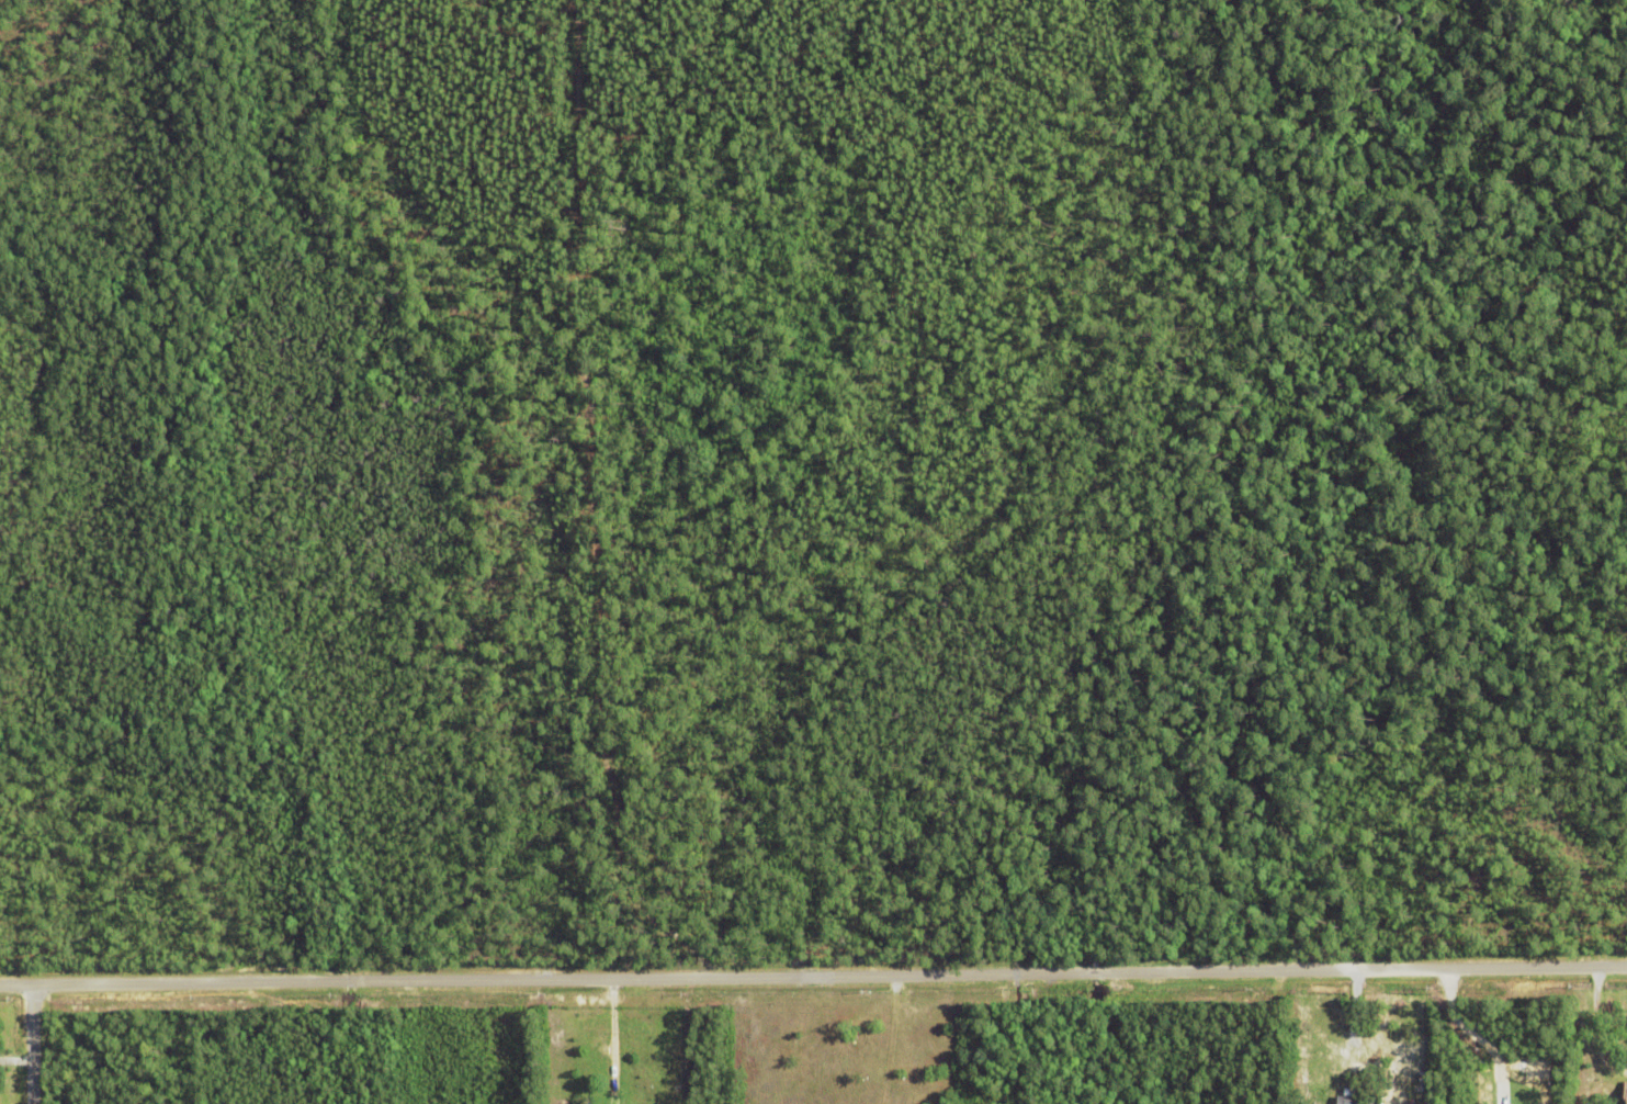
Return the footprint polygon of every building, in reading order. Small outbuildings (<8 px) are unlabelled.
[(1618,1082),(1619,1103),(1626,1103),(1626,1081),(1618,1082)] [(1382,1100),(1382,1103),(1337,1103),(1337,1100),(1344,1100),(1344,1092),(1359,1092),(1359,1100),(1382,1100)]
